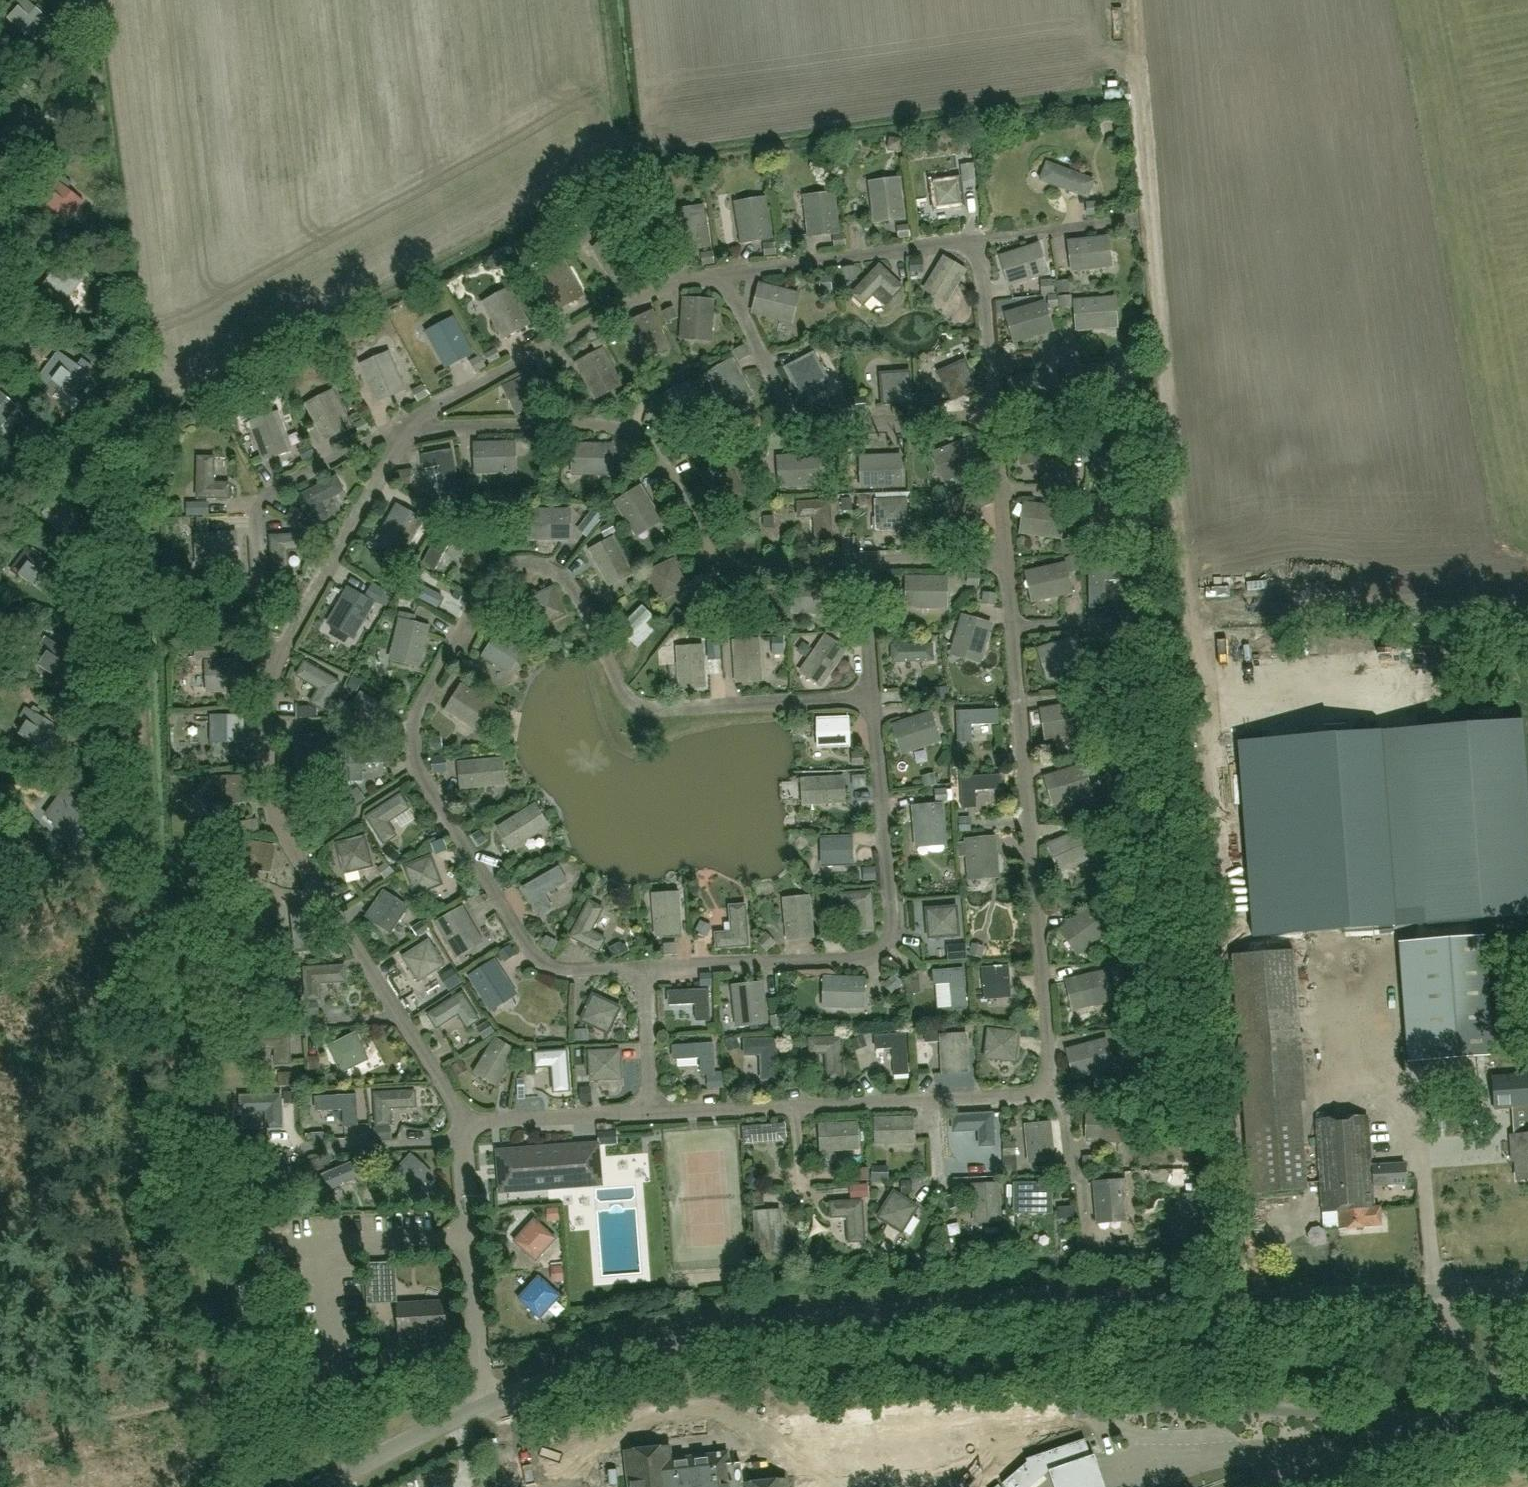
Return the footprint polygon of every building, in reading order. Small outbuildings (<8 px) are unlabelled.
[(46,18),(26,0),(15,0),(0,16),(0,31),(3,33),(4,34),(13,24),(28,38),(46,18)] [(36,129),(44,119),(42,117),(44,115),(33,107),(23,121),(7,109),(0,119),(0,137),(20,151),(36,129)] [(1047,163),(1040,181),(1088,198),(1095,180),(1047,163)] [(83,202),(56,180),(53,178),(51,182),(52,183),(30,211),(43,221),(51,210),(67,223),(83,202)] [(930,182),(934,210),(964,206),(960,178),(930,182)] [(900,187),(871,191),(875,221),(904,218),(900,187)] [(806,204),(809,235),(838,232),(834,201),(806,204)] [(766,206),(737,211),(742,242),(770,237),(766,206)] [(704,215),(675,219),(680,250),(709,245),(704,215)] [(1100,238),(1070,242),(1073,271),(1104,267),(1100,238)] [(598,255),(614,281),(639,266),(622,240),(598,255)] [(1037,245),(1008,255),(1017,282),(1046,273),(1037,245)] [(946,301),(965,271),(944,258),(925,288),(946,301)] [(57,314),(64,304),(80,282),(52,261),(41,276),(48,281),(43,288),(37,289),(31,296),(57,314)] [(851,295),(863,306),(874,295),(884,306),(902,288),(879,266),(851,295)] [(567,268),(542,282),(557,309),(582,295),(567,268)] [(783,321),(791,293),(761,285),(754,313),(783,321)] [(487,310),(502,337),(528,323),(513,296),(487,310)] [(1109,328),(1106,299),(1076,301),(1078,330),(1109,328)] [(684,300),(682,331),(711,333),(713,302),(684,300)] [(1052,331),(1043,303),(1014,312),(1022,340),(1052,331)] [(652,313),(626,326),(639,354),(666,341),(652,313)] [(456,325),(431,339),(445,366),(471,352),(456,325)] [(602,351),(577,365),(591,392),(617,378),(602,351)] [(58,352),(39,378),(49,386),(45,392),(54,398),(61,388),(74,397),(90,375),(58,352)] [(786,368),(799,393),(826,379),(813,354),(786,368)] [(391,360),(365,372),(377,400),(404,388),(391,360)] [(722,402),(748,388),(732,361),(707,375),(722,402)] [(965,361),(939,373),(951,400),(977,389),(965,361)] [(1113,393),(1111,364),(1080,367),(1083,395),(1113,393)] [(554,381),(545,385),(539,371),(511,385),(523,411),(551,398),(550,394),(558,390),(554,381)] [(1052,400),(1046,371),(1016,378),(1022,406),(1052,400)] [(911,402),(909,372),(881,374),(883,404),(911,402)] [(662,395),(675,421),(702,407),(689,381),(662,395)] [(0,428),(18,408),(0,392),(0,428)] [(336,398),(310,411),(323,439),(349,426),(336,398)] [(280,420),(253,430),(264,459),(291,449),(280,420)] [(1058,457),(1053,429),(1023,434),(1028,463),(1058,457)] [(1116,460),(1116,431),(1085,432),(1086,461),(1116,460)] [(980,466),(969,439),(941,450),(951,478),(980,466)] [(476,445),(477,474),(508,473),(507,444),(476,445)] [(580,474),(611,474),(612,445),(581,445),(580,474)] [(461,489),(453,449),(422,455),(425,469),(440,466),(445,492),(461,489)] [(816,455),(786,458),(788,486),(819,484),(816,455)] [(899,456),(868,457),(869,486),(900,485),(899,456)] [(198,458),(197,498),(229,499),(229,484),(213,484),(214,458),(198,458)] [(745,496),(727,460),(699,474),(706,487),(720,480),(731,503),(745,496)] [(336,478),(300,496),(314,524),(327,518),(320,504),(343,492),(336,478)] [(641,488),(616,503),(633,529),(657,514),(641,488)] [(37,509),(61,534),(81,515),(56,490),(37,509)] [(956,532),(982,516),(968,492),(941,507),(956,532)] [(906,500),(876,501),(877,529),(907,528),(906,500)] [(832,541),(829,501),(798,503),(799,517),(814,516),(816,542),(832,541)] [(1063,509),(1032,505),(1029,534),(1059,538),(1063,509)] [(422,522),(397,507),(381,533),(406,548),(422,522)] [(537,540),(568,540),(568,511),(538,511),(537,540)] [(424,564),(435,570),(455,535),(443,529),(424,564)] [(204,535),(205,564),(236,562),(234,533),(204,535)] [(273,577),(289,576),(287,550),(303,549),(302,535),(271,537),(273,577)] [(590,550),(599,567),(601,566),(607,578),(627,567),(612,538),(590,550)] [(13,571),(41,592),(57,570),(29,549),(13,571)] [(687,587),(674,560),(648,572),(661,599),(687,587)] [(1070,593),(1064,564),(1034,571),(1040,599),(1070,593)] [(1104,607),(1104,580),(1121,580),(1121,566),(1089,566),(1090,607),(1104,607)] [(437,607),(443,595),(410,578),(404,590),(437,607)] [(945,607),(945,578),(915,578),(914,607),(945,607)] [(832,613),(832,584),(801,584),(801,613),(832,613)] [(539,627),(565,615),(553,588),(527,600),(539,627)] [(348,590),(332,616),(357,631),(373,604),(348,590)] [(421,658),(428,628),(414,625),(416,616),(406,613),(404,622),(400,621),(393,651),(421,658)] [(990,625),(962,617),(954,647),(982,655),(990,625)] [(523,649),(498,633),(482,657),(508,673),(523,649)] [(893,662),(933,661),(932,633),(892,634),(893,662)] [(805,665),(824,678),(832,667),(833,668),(845,650),(825,636),(805,665)] [(736,674),(758,672),(758,659),(760,658),(758,637),(734,638),(736,674)] [(1084,665),(1075,638),(1046,647),(1055,675),(1084,665)] [(32,662),(62,680),(76,658),(47,639),(32,662)] [(677,645),(680,680),(702,679),(701,665),(703,665),(702,643),(677,645)] [(209,691),(240,690),(238,661),(207,662),(209,691)] [(339,683),(304,663),(297,676),(319,689),(311,703),(323,710),(339,683)] [(487,702),(461,686),(446,710),(472,726),(487,702)] [(357,726),(365,712),(387,726),(395,712),(360,692),(344,719),(357,726)] [(1084,732),(1079,703),(1049,709),(1054,737),(1084,732)] [(26,708),(20,718),(28,722),(20,736),(43,749),(56,726),(26,708)] [(997,709),(956,710),(957,741),(972,741),(971,725),(997,724),(997,709)] [(938,741),(929,714),(900,723),(909,751),(938,741)] [(212,742),(243,743),(243,715),(213,715),(212,742)] [(819,748),(848,747),(847,718),(818,719),(819,748)] [(1523,732),(1378,744),(1394,939),(1527,928),(1527,793),(1523,732)] [(299,769),(328,768),(327,737),(298,738),(299,769)] [(388,763),(387,748),(347,750),(349,782),(364,781),(363,764),(388,763)] [(480,762),(458,764),(461,788),(496,785),(494,762),(480,764),(480,762)] [(1091,794),(1082,766),(1053,775),(1061,803),(1091,794)] [(960,777),(962,808),(976,807),(975,791),(1001,789),(1000,775),(960,777)] [(247,802),(246,777),(211,778),(211,801),(225,800),(225,802),(247,802)] [(844,802),(843,778),(808,779),(809,802),(823,801),(823,803),(844,802)] [(94,813),(102,801),(74,780),(48,815),(59,823),(56,825),(72,837),(91,811),(94,813)] [(396,836),(387,823),(409,809),(400,795),(367,818),(384,844),(396,836)] [(913,808),(916,838),(945,836),(942,805),(913,808)] [(498,829),(511,850),(541,831),(529,811),(517,819),(516,817),(498,829)] [(1095,856),(1084,830),(1056,842),(1067,868),(1095,856)] [(8,844),(0,836),(0,853),(8,844)] [(337,844),(344,874),(372,867),(365,837),(337,844)] [(822,866),(853,865),(852,837),(822,838),(822,866)] [(966,841),(969,872),(998,869),(995,838),(966,841)] [(273,847),(238,839),(233,864),(254,868),(254,866),(268,869),(273,847)] [(415,895),(442,885),(431,857),(404,867),(415,895)] [(552,908),(544,895),(566,882),(558,868),(523,888),(539,916),(552,908)] [(841,909),(857,908),(859,933),(875,932),(871,892),(840,895),(841,909)] [(406,910),(383,893),(367,916),(390,933),(406,910)] [(656,936),(681,934),(678,899),(656,900),(657,914),(655,914),(656,936)] [(605,939),(591,932),(603,909),(589,902),(570,937),(598,952),(605,939)] [(788,940),(812,938),(809,903),(787,905),(788,918),(786,919),(788,940)] [(221,906),(222,923),(245,922),(246,937),(262,937),(262,905),(221,906)] [(748,946),(745,906),(729,907),(731,932),(716,934),(717,948),(748,946)] [(926,909),(929,938),(959,935),(956,907),(926,909)] [(1108,931),(1091,907),(1066,925),(1083,949),(1108,931)] [(453,950),(478,936),(462,909),(437,924),(453,950)] [(291,912),(295,952),(310,950),(306,910),(291,912)] [(1484,936),(1406,943),(1416,1062),(1493,1056),(1484,936)] [(441,967),(426,942),(402,957),(418,982),(441,967)] [(1301,1075),(1299,1052),(1292,949),(1233,953),(1250,1192),(1304,1188),(1295,1075),(1301,1075)] [(511,988),(494,962),(470,977),(487,1003),(511,988)] [(304,969),(306,1000),(320,999),(319,983),(345,982),(344,966),(304,969)] [(1010,985),(1009,966),(982,968),(984,999),(998,998),(997,986),(1010,985)] [(934,985),(950,984),(951,1010),(967,1009),(965,969),(933,970),(934,985)] [(1111,1000),(1104,972),(1074,979),(1081,1007),(1111,1000)] [(862,1008),(863,979),(832,978),(831,1007),(862,1008)] [(669,991),(669,1005),(695,1005),(696,1021),(710,1020),(709,990),(669,991)] [(737,1025),(766,1022),(762,991),(734,994),(737,1025)] [(462,993),(428,1015),(436,1028),(458,1014),(467,1028),(479,1020),(462,993)] [(608,1034),(620,1008),(593,995),(581,1021),(608,1034)] [(1309,1028),(1314,1057),(1325,1055),(1320,1026),(1309,1028)] [(985,1058),(1015,1061),(1018,1033),(988,1029),(985,1058)] [(289,1032),(249,1034),(249,1049),(275,1048),(276,1064),(290,1064),(289,1032)] [(876,1050),(892,1049),(894,1074),(910,1073),(907,1033),(875,1035),(876,1050)] [(966,1034),(941,1035),(942,1057),(944,1057),(944,1071),(967,1070),(966,1034)] [(366,1061),(353,1035),(328,1047),(341,1073),(366,1061)] [(478,1067),(492,1075),(499,1064),(510,1070),(522,1051),(497,1036),(478,1067)] [(810,1054),(826,1053),(827,1079),(843,1078),(841,1038),(810,1039),(810,1054)] [(745,1055),(761,1055),(762,1080),(777,1080),(776,1040),(745,1041),(745,1055)] [(1112,1068),(1104,1040),(1075,1048),(1083,1076),(1112,1068)] [(713,1042),(673,1044),(674,1060),(700,1058),(701,1074),(715,1073),(713,1042)] [(590,1080),(621,1079),(619,1050),(589,1052),(590,1080)] [(536,1068),(552,1066),(554,1092),(570,1091),(566,1051),(535,1053),(536,1068)] [(1492,1076),(1494,1108),(1513,1107),(1527,1106),(1527,1074),(1492,1076)] [(375,1094),(376,1125),(391,1124),(390,1109),(416,1107),(415,1092),(375,1094)] [(356,1093),(316,1095),(317,1111),(343,1110),(344,1126),(358,1125),(356,1093)] [(267,1127),(281,1127),(281,1095),(241,1096),(241,1112),(267,1111),(267,1127)] [(1119,1112),(1088,1111),(1088,1140),(1118,1141),(1119,1112)] [(993,1114),(952,1116),(953,1131),(979,1130),(980,1146),(994,1145),(993,1114)] [(1338,1211),(1339,1229),(1371,1227),(1381,1226),(1380,1207),(1373,1207),(1366,1116),(1316,1119),(1323,1212),(1338,1211)] [(875,1119),(876,1144),(897,1144),(897,1142),(911,1141),(910,1118),(875,1119)] [(786,1122),(742,1125),(743,1142),(779,1139),(780,1141),(785,1140),(785,1139),(787,1139),(786,1122)] [(858,1149),(857,1124),(822,1126),(823,1148),(837,1148),(837,1150),(858,1149)] [(1029,1162),(1054,1160),(1050,1125),(1028,1127),(1029,1140),(1027,1141),(1029,1162)] [(1513,1154),(1516,1154),(1518,1180),(1527,1179),(1527,1135),(1512,1136),(1513,1154)] [(600,1145),(507,1151),(496,1151),(499,1192),(510,1192),(567,1188),(602,1186),(601,1171),(600,1145)] [(411,1198),(433,1175),(410,1153),(387,1177),(411,1198)] [(239,1171),(250,1164),(244,1155),(233,1161),(239,1171)] [(280,1193),(298,1183),(281,1155),(243,1176),(252,1192),(273,1180),(280,1193)] [(359,1160),(318,1177),(324,1193),(366,1175),(359,1160)] [(1123,1182),(1094,1184),(1097,1215),(1126,1213),(1123,1182)] [(1000,1219),(998,1184),(973,1185),(974,1207),(976,1207),(977,1220),(1000,1219)] [(1014,1184),(1014,1212),(1038,1212),(1038,1200),(1051,1200),(1051,1184),(1014,1184)] [(877,1217),(902,1233),(918,1207),(893,1192),(877,1217)] [(1292,1197),(1268,1199),(1270,1226),(1294,1224),(1292,1197)] [(831,1218),(847,1217),(849,1242),(865,1241),(862,1201),(830,1203),(831,1218)] [(755,1212),(757,1247),(780,1246),(779,1232),(781,1232),(779,1210),(755,1212)] [(535,1261),(557,1239),(534,1218),(513,1242),(535,1261)] [(402,1268),(385,1267),(385,1296),(402,1297),(402,1268)] [(537,1275),(516,1298),(539,1319),(561,1295),(537,1275)] [(445,1300),(397,1303),(399,1337),(447,1334),(445,1300)] [(1005,1486),(1031,1486),(1044,1475),(1092,1459),(1085,1439),(1026,1459),(1027,1463),(1002,1484),(1005,1486)] [(669,1448),(626,1452),(630,1486),(786,1486),(785,1480),(743,1485),(741,1463),(728,1465),(726,1455),(670,1461),(669,1448)]
